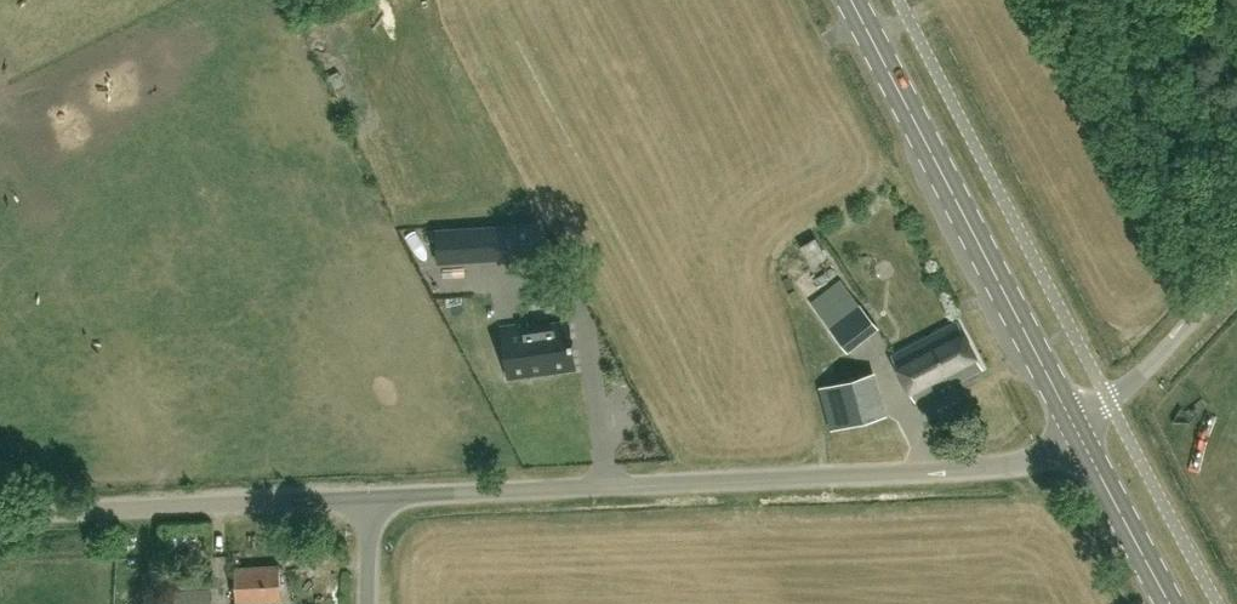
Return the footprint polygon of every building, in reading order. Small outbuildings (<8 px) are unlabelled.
[(459,230),(461,259),(512,256),(511,227),(459,230)] [(811,263),(825,256),(815,238),(801,246),(811,263)] [(847,351),(878,327),(861,305),(830,328),(847,351)] [(916,401),(982,369),(958,321),(892,354),(916,401)] [(508,365),(571,356),(567,322),(533,327),(532,323),(503,327),(508,365)] [(832,429),(876,417),(864,375),(820,388),(832,429)] [(237,603),(282,600),(279,565),(234,568),(237,603)]
